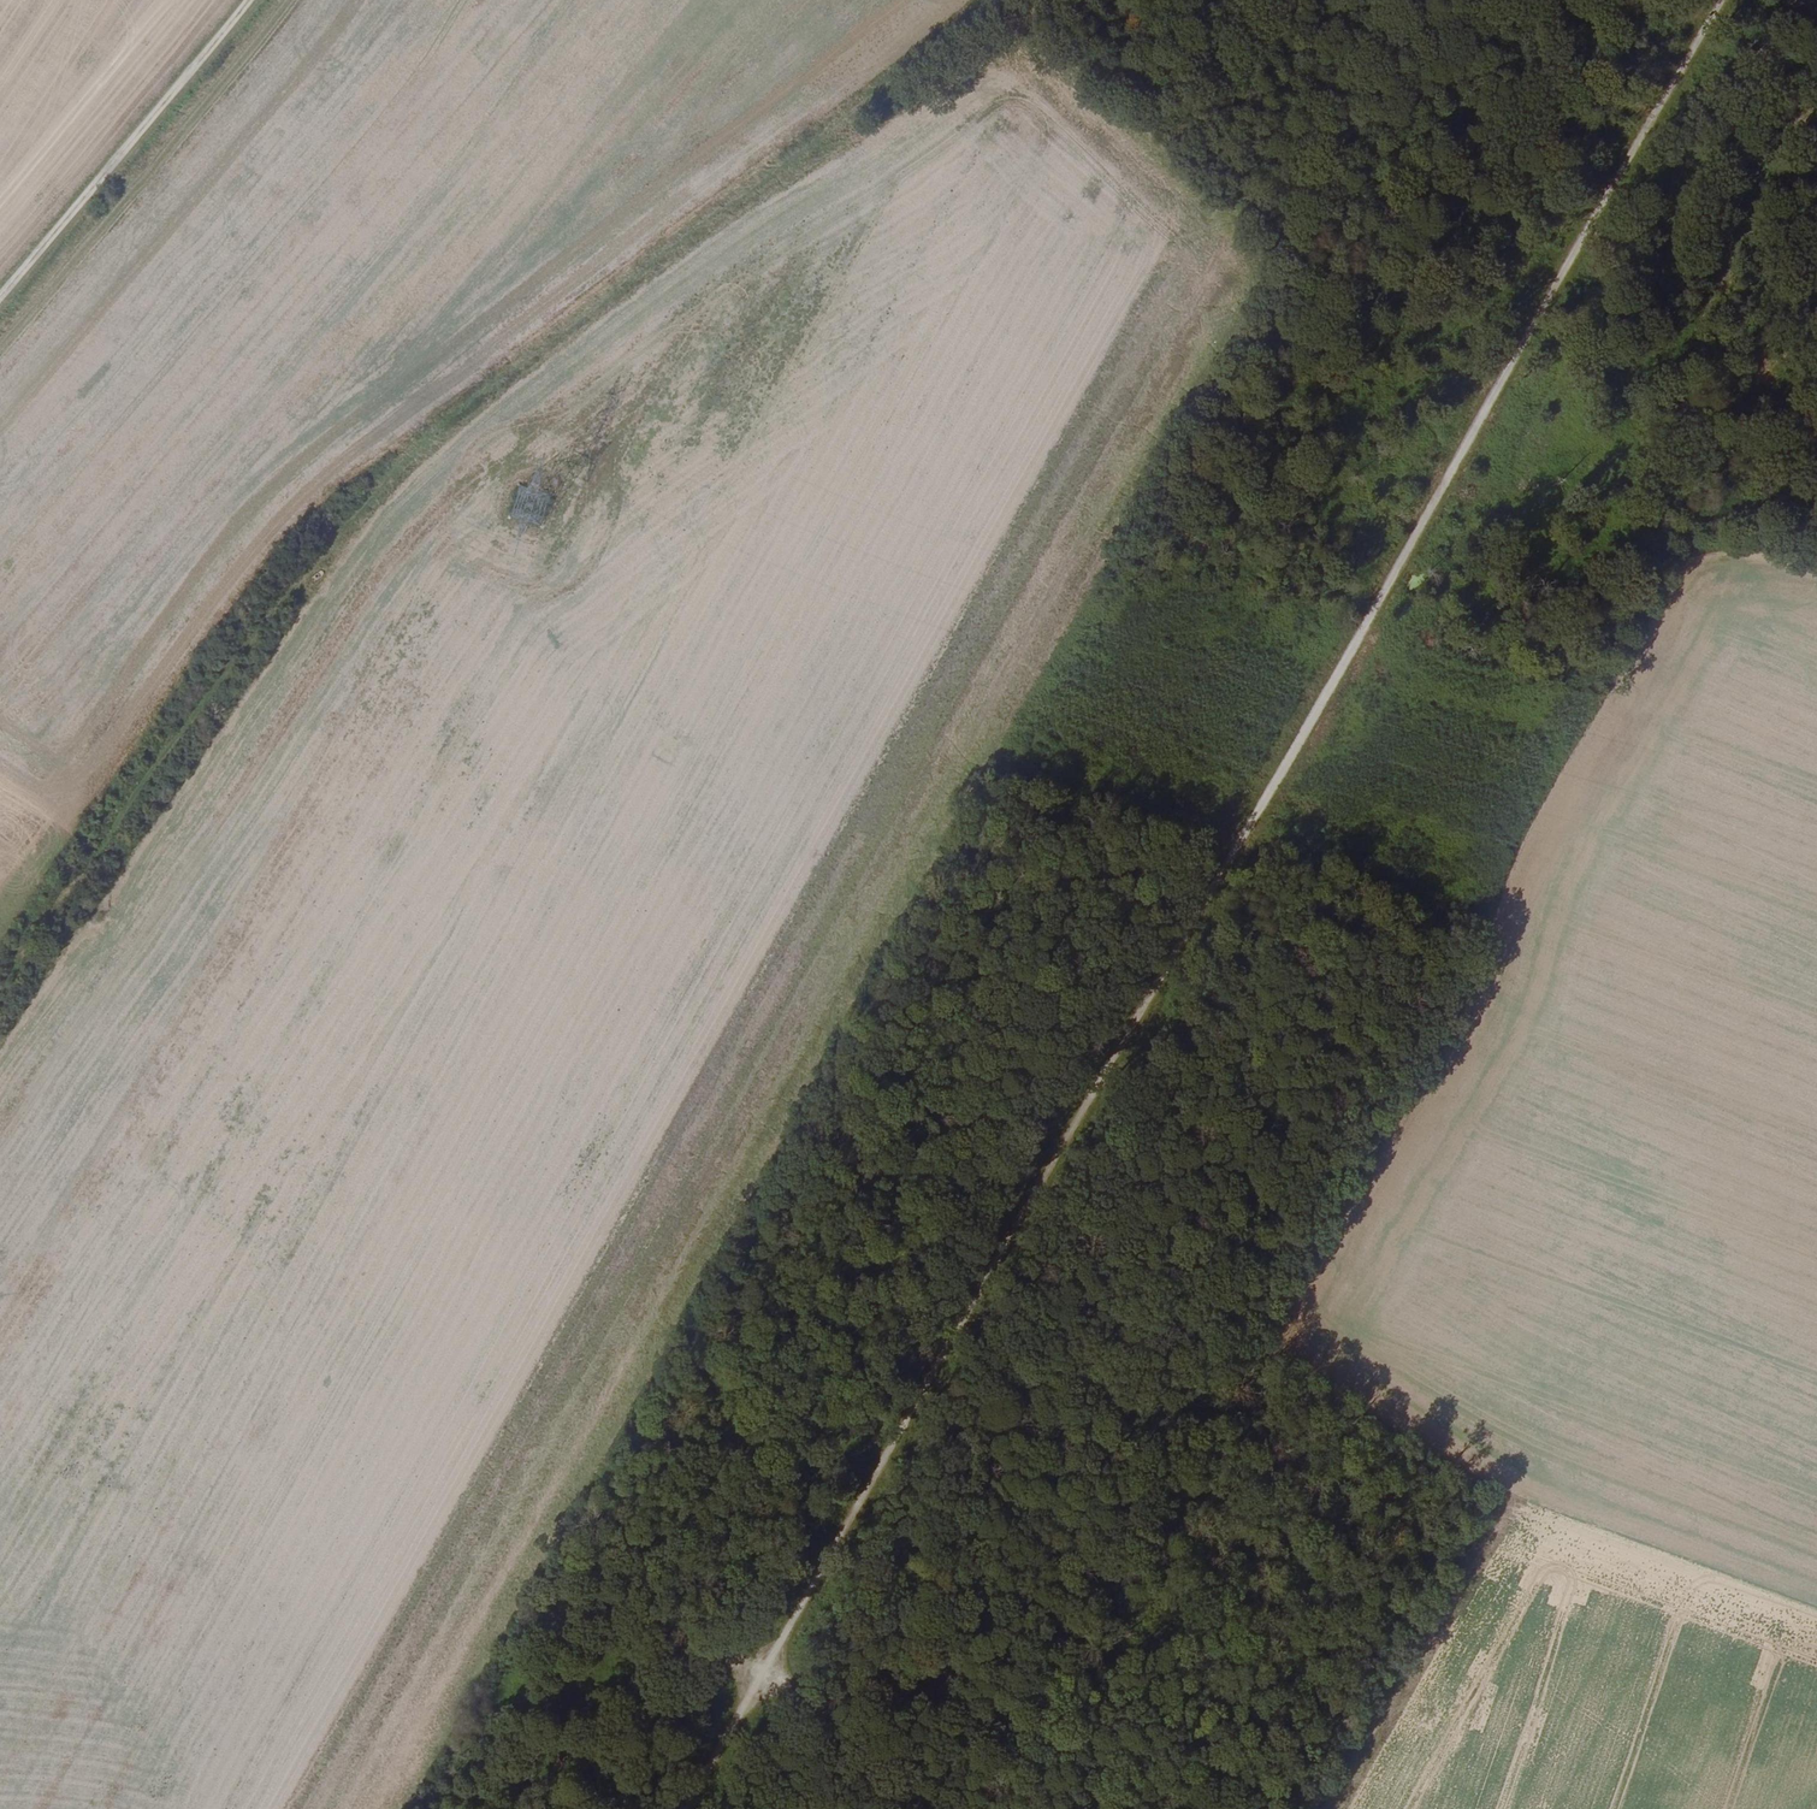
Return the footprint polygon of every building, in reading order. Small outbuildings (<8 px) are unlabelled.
[(1449,485),(1447,493),(1462,497),(1465,490),(1449,485)]
